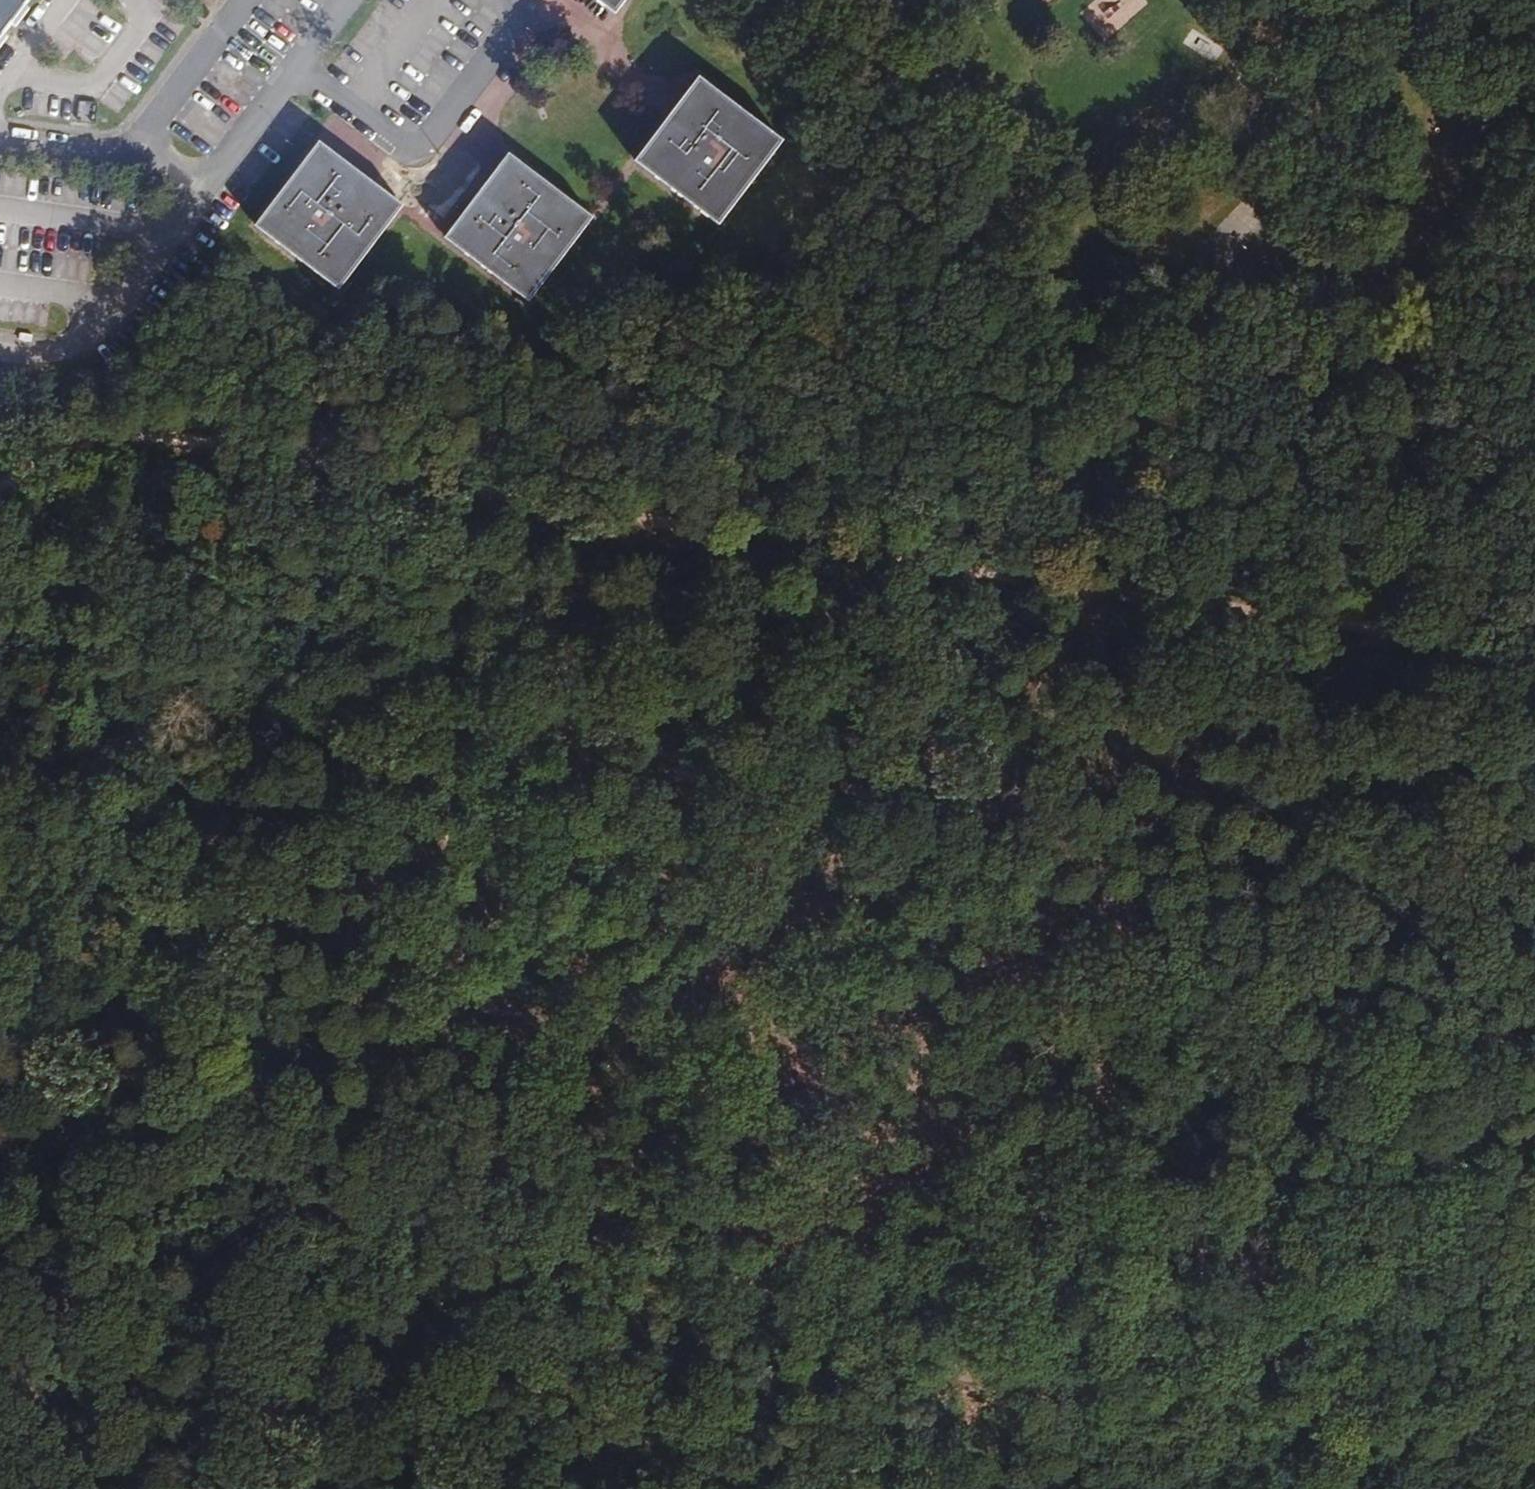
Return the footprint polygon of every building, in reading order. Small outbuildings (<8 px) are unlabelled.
[(8,38),(4,34),(11,24),(16,27),(29,10),(25,6),(30,0),(0,0),(0,48),(8,38)] [(625,0),(596,0),(614,14),(625,0)] [(1126,24),(1123,0),(1087,5),(1090,29),(1126,24)] [(781,141),(698,78),(635,161),(718,224),(781,141)] [(339,289),(402,206),(319,143),(256,226),(339,289)] [(528,301),(591,218),(508,155),(445,238),(528,301)] [(107,359),(100,348),(87,356),(94,367),(107,359)]
